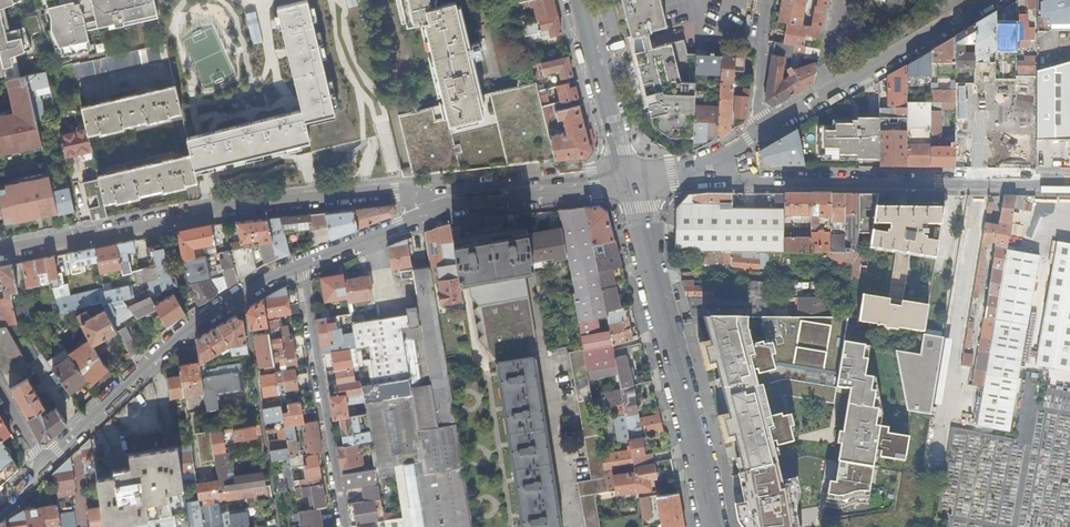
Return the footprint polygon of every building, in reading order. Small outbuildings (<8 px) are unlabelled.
[(2,16),(1,8),(21,0),(0,0),(0,16),(2,16)] [(53,16),(53,28),(65,56),(93,49),(88,28),(116,22),(116,25),(159,15),(155,0),(47,0),(53,16)] [(246,123),(188,137),(191,154),(195,169),(311,141),(306,121),(336,114),(307,0),(278,7),(281,21),(288,50),(300,99),(303,109),(285,113),(246,123)] [(408,27),(420,23),(420,24),(425,23),(444,103),(399,115),(413,175),(557,159),(550,135),(549,129),(543,106),(539,90),(538,85),(537,82),(478,96),(477,93),(480,92),(474,68),(473,69),(457,1),(438,5),(437,0),(401,0),(408,27)] [(557,14),(554,0),(528,0),(517,3),(519,10),(528,8),(530,13),(536,12),(538,18),(557,14)] [(664,24),(666,24),(660,0),(622,0),(630,36),(633,35),(648,31),(648,29),(664,24)] [(779,21),(788,23),(802,25),(806,0),(782,0),(779,21)] [(828,9),(829,0),(820,0),(819,4),(817,3),(816,6),(828,9)] [(1037,0),(1028,0),(1028,7),(1028,10),(1032,9),(1032,15),(1037,20),(1037,3),(1037,0)] [(1037,3),(1037,20),(1037,26),(1059,26),(1059,18),(1069,18),(1069,0),(1041,0),(1037,3)] [(812,26),(820,28),(824,28),(828,9),(816,6),(812,26)] [(250,27),(258,26),(254,10),(246,12),(250,27)] [(551,35),(562,33),(557,14),(538,18),(522,22),(524,32),(532,30),(542,28),(543,29),(549,27),(551,35)] [(995,25),(995,14),(974,26),(974,64),(984,64),(982,58),(995,51),(995,25)] [(1017,17),(1016,17),(1016,41),(1020,41),(1020,47),(1029,47),(1029,43),(1034,43),(1034,29),(1028,29),(1027,16),(1025,14),(1017,14),(1017,17)] [(746,45),(751,15),(747,15),(744,30),(736,29),(734,43),(746,45)] [(1069,26),(1069,18),(1059,18),(1059,26),(1069,26)] [(4,67),(14,64),(12,55),(32,48),(24,27),(6,31),(4,23),(0,23),(0,49),(4,67)] [(788,23),(784,44),(803,47),(806,34),(806,31),(809,32),(809,35),(819,36),(820,28),(812,26),(802,25),(788,23)] [(1015,26),(995,25),(995,51),(1015,51),(1015,26)] [(955,38),(955,65),(955,69),(974,69),(974,64),(974,26),(955,38)] [(637,51),(635,52),(671,53),(686,54),(683,39),(653,47),(652,42),(651,42),(648,31),(633,35),(637,51)] [(955,65),(955,38),(931,52),(931,64),(955,65)] [(820,50),(803,47),(784,44),(775,42),(765,101),(773,106),(794,94),(814,82),(817,66),(820,50)] [(166,44),(100,59),(86,62),(73,65),(76,80),(169,58),(166,44)] [(669,136),(672,136),(671,53),(635,52),(652,125),(669,136)] [(672,136),(693,136),(694,106),(695,90),(695,74),(696,54),(686,54),(671,53),(672,136)] [(928,77),(928,53),(907,65),(907,103),(913,103),(913,97),(916,97),(916,80),(911,80),(911,77),(928,77)] [(722,55),(696,54),(695,74),(720,74),(722,55)] [(745,56),(734,56),(722,55),(720,74),(719,104),(719,108),(717,139),(730,131),(733,82),(736,82),(736,80),(733,80),(734,71),(745,71),(745,56)] [(562,77),(573,75),(568,56),(533,65),(536,79),(546,77),(546,73),(560,70),(562,77)] [(1036,76),(1036,72),(1036,71),(1034,71),(1034,57),(1023,57),(1023,62),(1017,62),(1017,71),(1015,71),(1015,77),(1036,76)] [(1036,141),(1069,141),(1069,63),(1036,72),(1036,76),(1036,141)] [(907,103),(907,65),(887,77),(887,109),(879,108),(879,118),(898,118),(898,121),(902,121),(902,118),(907,119),(907,103)] [(36,119),(37,121),(46,118),(40,94),(51,91),(47,70),(26,75),(36,119)] [(37,121),(36,119),(26,75),(18,77),(7,79),(10,94),(13,93),(15,100),(12,101),(14,111),(23,148),(27,147),(35,146),(42,144),(37,121)] [(562,102),(578,98),(576,86),(569,88),(568,83),(558,85),(562,102)] [(183,111),(176,85),(156,89),(156,88),(148,90),(149,91),(110,100),(109,99),(102,100),(102,102),(82,107),(87,126),(89,134),(101,131),(102,133),(124,127),(124,125),(147,120),(148,122),(170,116),(170,115),(183,111)] [(543,106),(549,105),(546,89),(539,90),(543,106)] [(746,119),(751,90),(743,89),(742,96),(735,96),(734,118),(746,119)] [(694,106),(719,108),(719,104),(705,104),(705,91),(695,90),(694,106)] [(955,103),(955,90),(931,90),(931,103),(955,103)] [(550,135),(557,159),(586,157),(591,150),(578,98),(562,102),(549,105),(543,106),(549,129),(560,126),(558,120),(564,118),(565,124),(562,125),(562,128),(566,127),(567,131),(550,135)] [(931,103),(913,103),(907,103),(907,119),(907,134),(912,134),(912,128),(930,128),(931,103)] [(955,110),(955,103),(931,103),(930,128),(930,144),(934,144),(935,141),(941,141),(941,110),(955,110)] [(694,151),(717,139),(719,108),(694,106),(693,136),(693,151),(694,151)] [(23,148),(14,111),(0,114),(0,153),(23,148)] [(880,162),(880,167),(895,167),(907,167),(907,145),(907,134),(907,119),(902,118),(902,121),(898,121),(898,118),(879,118),(879,119),(880,162)] [(880,162),(879,119),(857,119),(857,122),(832,121),(832,127),(819,127),(819,157),(821,157),(821,161),(880,162)] [(89,134),(87,126),(83,124),(78,125),(76,127),(76,130),(61,133),(67,157),(92,151),(89,134)] [(802,149),(798,129),(793,132),(799,167),(805,167),(802,149)] [(799,167),(793,132),(760,152),(762,166),(778,166),(799,167)] [(930,148),(930,167),(941,167),(954,168),(955,143),(951,144),(951,148),(930,148)] [(907,145),(907,167),(919,167),(930,167),(930,148),(930,145),(907,145)] [(195,169),(191,154),(172,158),(172,157),(164,158),(165,160),(126,169),(126,167),(118,169),(118,171),(98,176),(99,179),(104,202),(117,200),(117,201),(139,196),(139,194),(163,189),(164,191),(186,185),(186,183),(198,180),(195,169)] [(64,169),(49,173),(49,174),(51,180),(66,177),(64,169)] [(51,180),(49,174),(42,176),(29,178),(38,216),(58,212),(51,180)] [(58,212),(58,213),(75,209),(68,182),(67,182),(66,177),(51,180),(58,212)] [(38,216),(29,178),(5,184),(6,187),(0,188),(0,204),(4,223),(38,216)] [(104,202),(99,179),(83,182),(92,220),(101,218),(108,217),(104,202)] [(732,209),(732,195),(705,194),(688,196),(676,208),(675,254),(695,254),(729,254),(732,254),(740,254),(769,254),(784,254),(784,239),(784,219),(743,218),(732,211),(732,209)] [(784,209),(784,195),(775,195),(775,208),(784,209)] [(811,217),(811,195),(784,195),(784,209),(784,210),(784,216),(791,216),(791,219),(801,219),(801,217),(811,217)] [(831,229),(831,195),(819,195),(811,195),(811,217),(811,231),(814,232),(819,226),(819,220),(817,218),(828,218),(828,220),(827,220),(827,229),(831,229)] [(845,195),(831,195),(831,229),(831,234),(831,254),(845,254),(845,195)] [(859,195),(845,195),(845,254),(858,254),(858,234),(859,195)] [(876,208),(878,195),(859,195),(858,234),(872,234),(876,208)] [(993,202),(988,201),(973,297),(978,298),(986,250),(984,249),(985,242),(996,244),(985,323),(974,386),(984,387),(1003,269),(1007,250),(1013,209),(1015,196),(1003,196),(998,226),(990,224),(993,202)] [(1023,211),(1025,196),(1015,196),(1013,209),(1023,211)] [(336,211),(307,214),(308,225),(320,224),(321,227),(329,226),(310,232),(314,244),(395,214),(394,205),(379,207),(336,211)] [(600,206),(585,208),(598,271),(620,265),(606,210),(600,206)] [(585,208),(559,210),(570,270),(575,294),(573,294),(583,350),(612,345),(612,344),(606,311),(600,282),(598,271),(585,208)] [(941,226),(944,208),(876,208),(872,234),(870,249),(896,253),(889,300),(863,295),(863,299),(860,316),(860,318),(859,322),(876,325),(876,326),(879,327),(879,325),(923,333),(927,306),(902,302),(906,276),(909,276),(912,262),(908,262),(909,255),(935,260),(938,242),(934,241),(926,239),(925,237),(921,236),(922,234),(922,230),(922,228),(925,228),(926,227),(926,225),(937,225),(941,226)] [(784,219),(784,216),(784,210),(732,209),(732,211),(743,218),(784,219)] [(308,225),(307,214),(267,218),(272,240),(277,258),(291,253),(284,228),(295,226),(296,229),(304,228),(304,226),(308,225)] [(272,240),(267,218),(250,220),(237,222),(240,240),(234,241),(231,242),(233,249),(252,244),(260,243),(272,240)] [(539,220),(541,232),(548,231),(546,219),(539,220)] [(240,240),(237,222),(230,223),(234,241),(240,240)] [(450,224),(437,228),(443,265),(456,263),(453,243),(450,224)] [(206,255),(218,252),(212,225),(177,231),(183,260),(184,260),(197,257),(195,248),(203,246),(205,255),(206,255)] [(437,228),(424,233),(430,267),(432,283),(439,282),(441,304),(445,303),(446,307),(452,306),(451,302),(462,301),(459,285),(456,263),(443,265),(437,228)] [(453,243),(456,263),(459,285),(462,284),(462,279),(468,278),(470,297),(478,306),(473,312),(481,320),(476,326),(484,334),(478,340),(495,358),(497,358),(524,526),(563,526),(546,424),(533,342),(536,341),(524,269),(533,267),(528,235),(527,230),(453,243)] [(528,235),(533,267),(539,297),(544,295),(543,285),(546,284),(548,295),(558,300),(561,299),(562,305),(574,302),(570,279),(557,282),(555,271),(551,272),(540,273),(538,259),(537,256),(552,253),(548,231),(541,232),(528,235)] [(831,254),(831,234),(811,234),(811,239),(811,254),(822,254),(831,254)] [(407,239),(387,247),(391,269),(411,266),(407,239)] [(811,239),(784,239),(784,254),(792,254),(811,254),(811,239)] [(135,250),(133,240),(117,243),(122,268),(123,274),(134,271),(139,270),(137,259),(130,260),(128,252),(135,250)] [(277,258),(272,240),(260,243),(265,263),(277,258)] [(1056,242),(1035,366),(1069,372),(1069,244),(1056,242)] [(100,271),(122,268),(117,243),(105,245),(95,247),(98,260),(100,271)] [(227,286),(257,268),(252,244),(233,249),(230,249),(218,252),(221,263),(224,275),(227,286)] [(151,267),(156,266),(168,263),(163,245),(148,248),(151,267)] [(95,247),(68,253),(71,271),(76,270),(75,265),(81,264),(82,269),(86,268),(85,263),(98,260),(95,247)] [(1003,269),(984,387),(978,427),(1010,432),(1025,342),(1040,255),(1007,250),(1003,269)] [(221,263),(218,252),(206,255),(209,266),(217,264),(221,263)] [(729,254),(695,254),(695,273),(700,273),(700,268),(699,268),(699,265),(723,265),(729,265),(729,254)] [(740,254),(732,254),(731,267),(769,270),(769,254),(740,254)] [(858,254),(845,254),(831,254),(822,254),(822,265),(851,265),(851,287),(864,287),(865,280),(869,254),(858,254)] [(55,255),(45,257),(47,271),(50,283),(51,288),(54,287),(57,297),(58,304),(60,313),(103,303),(108,302),(104,287),(71,295),(68,283),(65,284),(63,273),(58,274),(55,255)] [(189,283),(212,278),(209,266),(206,255),(205,255),(197,257),(184,260),(189,283)] [(27,261),(19,262),(21,269),(18,270),(19,273),(21,272),(22,274),(25,274),(27,287),(40,284),(38,274),(47,271),(45,257),(27,261)] [(169,263),(168,263),(156,266),(163,289),(172,287),(179,285),(176,275),(172,276),(169,263)] [(0,266),(0,268),(3,284),(0,285),(1,290),(4,289),(6,298),(12,296),(13,296),(12,291),(18,290),(13,264),(0,266)] [(624,278),(620,265),(598,271),(600,282),(611,280),(612,282),(613,281),(624,278)] [(103,284),(104,287),(108,302),(123,298),(129,297),(146,293),(149,293),(160,290),(163,289),(156,266),(151,267),(139,270),(134,271),(136,282),(132,284),(114,288),(112,282),(103,284)] [(432,283),(430,267),(412,270),(413,278),(423,339),(431,386),(437,426),(444,467),(462,464),(447,371),(432,283)] [(413,278),(412,270),(400,272),(401,281),(413,278)] [(38,274),(40,284),(50,283),(47,271),(38,274)] [(199,304),(227,286),(224,275),(220,276),(212,278),(189,283),(187,283),(199,304)] [(344,281),(343,275),(321,279),(324,301),(347,297),(344,281)] [(347,297),(348,302),(351,301),(373,298),(370,277),(344,281),(347,297)] [(611,280),(600,282),(606,311),(620,308),(615,286),(614,287),(613,281),(612,282),(611,280)] [(684,282),(684,289),(686,297),(702,297),(713,297),(713,298),(724,298),(723,283),(718,282),(718,294),(713,294),(713,288),(694,288),(694,282),(684,282)] [(744,283),(744,299),(755,299),(755,283),(744,283)] [(755,299),(764,299),(765,283),(755,283),(755,299)] [(810,299),(819,299),(819,283),(810,283),(810,299)] [(280,289),(263,299),(266,318),(271,317),(299,313),(297,303),(285,305),(285,302),(288,302),(286,286),(280,289)] [(182,315),(186,312),(175,291),(158,303),(155,298),(162,293),(160,290),(149,293),(158,308),(161,314),(169,327),(177,319),(182,315)] [(158,308),(149,293),(146,293),(148,297),(129,306),(135,313),(138,317),(158,308)] [(6,298),(0,299),(0,311),(0,312),(3,326),(18,322),(15,309),(12,296),(6,298)] [(103,303),(106,309),(110,315),(123,309),(128,317),(135,313),(129,306),(127,304),(123,298),(108,302),(103,303)] [(249,307),(247,311),(249,328),(265,326),(266,332),(254,334),(260,367),(263,366),(274,364),(274,362),(271,347),(270,338),(266,318),(263,299),(249,307)] [(744,299),(686,299),(691,318),(697,318),(702,318),(767,318),(768,299),(764,299),(755,299),(744,299)] [(799,299),(799,318),(826,318),(826,299),(819,299),(810,299),(799,299)] [(844,316),(860,316),(863,299),(844,299),(844,316)] [(27,306),(15,309),(18,322),(20,322),(30,320),(27,306)] [(398,315),(401,331),(420,328),(416,307),(406,309),(406,314),(398,315)] [(606,311),(612,344),(632,340),(632,339),(626,307),(620,308),(606,311)] [(90,339),(69,353),(71,356),(87,379),(91,385),(108,368),(103,363),(93,344),(118,331),(114,323),(110,315),(106,309),(91,317),(87,310),(77,314),(90,339)] [(123,309),(110,315),(114,323),(128,317),(123,309)] [(162,333),(169,327),(161,314),(153,319),(162,333)] [(322,354),(332,352),(351,349),(348,332),(338,334),(335,336),(332,336),(330,329),(336,328),(336,323),(351,321),(350,314),(317,320),(322,354)] [(212,329),(196,339),(199,361),(202,377),(238,371),(251,369),(249,358),(236,360),(216,362),(204,366),(203,360),(220,350),(222,352),(229,348),(227,346),(229,345),(230,347),(232,355),(248,353),(242,318),(235,315),(212,329)] [(370,441),(375,469),(401,464),(422,461),(417,430),(410,389),(401,331),(398,315),(351,323),(355,348),(355,352),(358,367),(359,371),(359,374),(366,414),(369,431),(370,441)] [(271,317),(266,318),(270,338),(281,337),(290,335),(288,326),(279,327),(278,319),(272,320),(271,317)] [(697,318),(691,318),(694,328),(696,335),(701,334),(697,318)] [(849,318),(826,318),(799,318),(796,318),(767,318),(702,318),(709,342),(698,344),(705,371),(715,369),(727,414),(717,417),(724,444),(734,442),(742,473),(777,464),(772,443),(775,442),(776,446),(793,442),(789,427),(785,409),(782,397),(786,396),(834,404),(836,388),(850,390),(842,432),(841,444),(838,462),(878,468),(879,457),(905,462),(909,436),(887,433),(888,427),(880,426),(882,413),(876,378),(865,376),(869,346),(845,343),(849,318)] [(18,322),(3,326),(0,327),(0,342),(11,339),(11,338),(27,331),(20,322),(18,322)] [(974,323),(968,322),(965,341),(971,342),(974,323)] [(126,327),(118,331),(133,360),(140,353),(126,327)] [(0,342),(0,370),(10,386),(28,376),(34,373),(28,363),(15,341),(25,335),(28,333),(27,331),(11,338),(11,339),(0,342)] [(38,357),(25,335),(15,341),(28,363),(38,357)] [(931,415),(944,338),(942,337),(925,335),(923,335),(919,355),(895,351),(908,411),(931,415)] [(281,337),(270,338),(271,347),(279,346),(281,355),(275,356),(276,359),(279,359),(279,361),(274,362),(274,364),(275,371),(286,370),(286,367),(297,365),(292,338),(282,339),(281,337)] [(431,386),(423,339),(403,342),(411,389),(431,386)] [(612,344),(612,345),(613,350),(633,345),(632,340),(612,344)] [(472,366),(469,342),(458,344),(461,368),(472,366)] [(612,345),(583,350),(586,371),(587,371),(616,366),(613,350),(612,345)] [(332,352),(335,371),(352,368),(350,360),(353,359),(352,356),(350,356),(349,353),(355,352),(355,348),(351,349),(332,352)] [(620,388),(633,385),(629,368),(632,367),(631,363),(628,364),(624,348),(613,350),(616,366),(617,372),(620,388)] [(594,494),(608,492),(601,454),(594,409),(592,401),(588,377),(587,371),(586,371),(583,350),(569,353),(592,480),(577,482),(585,526),(600,526),(594,494)] [(963,354),(961,366),(972,368),(974,356),(963,354)] [(87,379),(71,356),(53,368),(70,392),(87,379)] [(179,365),(180,375),(183,396),(204,393),(202,377),(199,361),(179,365)] [(263,366),(263,373),(275,371),(274,364),(263,366)] [(616,366),(587,371),(588,377),(617,372),(616,366)] [(329,396),(333,420),(339,419),(352,416),(366,414),(359,374),(354,375),(353,372),(359,371),(358,367),(352,368),(335,371),(337,384),(335,385),(336,395),(329,396)] [(298,389),(294,369),(286,370),(275,371),(276,374),(279,395),(279,396),(286,395),(286,391),(298,389)] [(238,371),(202,377),(204,393),(207,410),(218,408),(216,392),(240,389),(238,371)] [(264,397),(279,395),(276,374),(260,376),(264,397)] [(180,375),(167,377),(170,398),(183,396),(180,375)] [(28,376),(10,386),(19,403),(27,417),(41,409),(46,406),(42,400),(45,398),(43,396),(41,398),(28,376)] [(638,412),(633,385),(620,388),(621,396),(613,397),(611,397),(609,392),(601,393),(602,399),(592,401),(594,409),(623,404),(625,415),(638,412)] [(431,386),(411,389),(410,389),(417,430),(437,426),(431,386)] [(302,423),(303,423),(300,403),(287,405),(289,413),(282,414),(283,420),(284,426),(293,425),(302,423)] [(68,421),(57,406),(44,414),(41,409),(27,417),(36,431),(40,438),(49,439),(68,421)] [(283,420),(282,414),(281,406),(263,408),(264,415),(265,422),(283,420)] [(785,409),(789,427),(793,426),(788,408),(785,409)] [(638,413),(638,412),(625,415),(625,416),(627,429),(641,427),(661,422),(659,411),(656,412),(656,415),(639,419),(638,413)] [(1,438),(10,432),(0,414),(0,439),(1,438)] [(343,445),(360,443),(370,441),(369,431),(360,433),(359,423),(351,424),(350,421),(353,421),(352,416),(339,419),(343,445)] [(629,440),(627,429),(625,416),(621,417),(625,441),(629,440)] [(322,452),(317,421),(303,423),(302,423),(307,450),(300,451),(300,452),(298,452),(293,425),(284,426),(284,428),(288,447),(290,457),(317,453),(320,453),(322,452)] [(261,433),(260,424),(210,431),(213,453),(214,454),(231,451),(230,448),(224,448),(222,433),(230,432),(232,439),(256,436),(256,434),(261,433)] [(444,467),(437,426),(417,430),(422,461),(424,474),(444,471),(444,467)] [(646,455),(641,427),(627,429),(629,440),(630,445),(631,450),(634,466),(653,463),(652,454),(646,455)] [(284,428),(266,430),(267,433),(277,432),(279,440),(268,442),(269,445),(269,450),(288,447),(284,428)] [(0,439),(0,485),(6,479),(19,467),(1,438),(0,439)] [(94,463),(90,439),(81,447),(85,475),(96,473),(94,463)] [(347,466),(348,473),(364,471),(360,443),(343,445),(338,446),(341,467),(347,466)] [(101,506),(102,509),(105,526),(190,526),(186,506),(186,502),(182,474),(178,453),(177,446),(129,453),(131,467),(114,470),(115,475),(97,478),(101,506)] [(288,447),(269,450),(271,460),(290,457),(288,447)] [(611,470),(634,466),(631,450),(628,450),(601,454),(608,492),(614,491),(612,475),(611,470)] [(195,472),(192,451),(178,453),(182,474),(195,472)] [(231,452),(214,455),(218,481),(220,492),(236,490),(231,452)] [(318,458),(317,453),(290,457),(290,462),(291,467),(305,465),(307,476),(320,473),(318,458)] [(74,486),(73,469),(70,457),(53,474),(56,493),(56,496),(74,493),(74,486)] [(469,508),(463,468),(444,471),(424,474),(422,461),(401,464),(375,469),(376,477),(395,474),(402,512),(402,518),(384,520),(384,521),(385,526),(472,526),(469,508)] [(294,481),(291,467),(290,462),(285,463),(283,465),(285,479),(275,481),(275,484),(276,492),(295,489),(295,488),(294,481)] [(656,478),(653,463),(634,466),(635,472),(638,491),(638,494),(654,492),(652,478),(656,478)] [(742,473),(752,526),(794,526),(786,485),(783,486),(777,464),(742,473)] [(342,474),(345,488),(362,485),(364,501),(379,499),(380,499),(378,485),(367,487),(367,484),(377,482),(376,477),(375,469),(364,471),(348,473),(342,474)] [(635,472),(612,475),(614,491),(615,494),(638,491),(635,472)] [(305,487),(322,484),(320,477),(304,480),(305,487)] [(240,489),(262,486),(261,480),(242,482),(243,486),(240,486),(240,489)] [(295,488),(305,487),(304,480),(294,481),(295,488)] [(218,481),(197,484),(199,500),(200,506),(212,504),(210,496),(220,495),(220,492),(218,481)] [(325,507),(322,484),(305,487),(295,488),(295,489),(296,497),(309,495),(312,495),(314,506),(314,509),(319,508),(325,507)] [(272,495),(270,485),(262,486),(240,489),(236,490),(220,492),(220,495),(220,498),(236,496),(237,499),(239,498),(239,499),(245,498),(246,498),(247,500),(245,500),(246,508),(256,507),(255,501),(258,500),(258,496),(266,495),(272,495)] [(678,493),(656,496),(661,526),(684,526),(678,493)] [(652,515),(649,497),(639,499),(642,519),(650,518),(652,515)] [(354,503),(357,525),(378,522),(377,516),(380,516),(379,507),(381,507),(379,499),(364,501),(354,503)] [(42,507),(45,526),(61,526),(57,504),(50,505),(50,503),(46,503),(46,506),(42,507)] [(186,506),(190,526),(199,526),(221,523),(219,511),(222,511),(221,503),(212,504),(200,506),(201,510),(192,511),(191,505),(186,506)] [(25,509),(28,526),(45,526),(42,507),(25,509)] [(319,508),(314,509),(299,511),(301,526),(322,526),(319,508)] [(6,521),(7,526),(28,526),(25,509),(6,521)] [(102,509),(88,511),(91,526),(105,526),(102,509)] [(258,526),(257,523),(249,524),(247,511),(231,513),(232,524),(224,524),(224,526),(256,526),(258,526)] [(402,518),(402,512),(383,515),(384,520),(402,518)]
